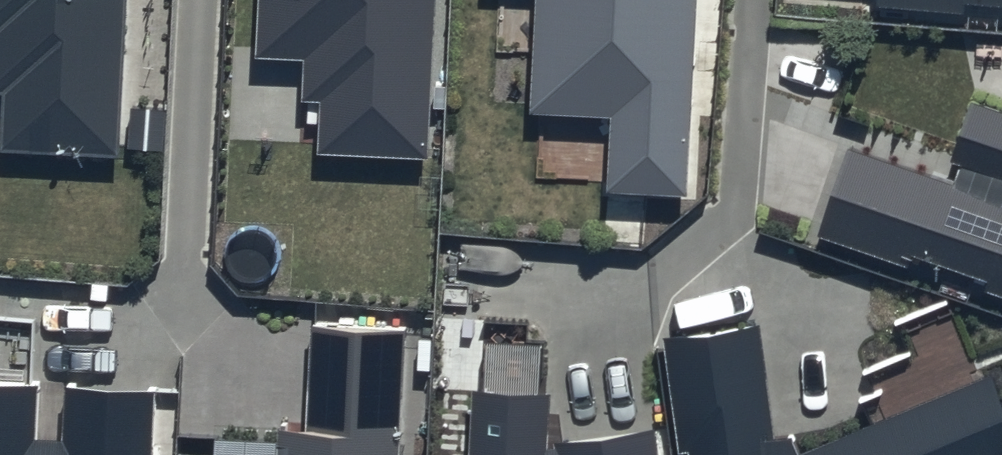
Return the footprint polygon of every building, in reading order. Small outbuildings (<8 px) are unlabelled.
[(158,0),(0,0),(0,73),(10,73),(7,151),(148,160),(158,0)] [(258,62),(326,65),(322,155),(421,159),(429,0),(260,0),(258,62)] [(698,0),(543,0),(538,121),(609,124),(607,184),(690,187),(698,0)] [(1001,11),(1001,0),(862,0),(1001,11)] [(1001,299),(1001,119),(976,109),(947,188),(846,151),(816,232),(1001,299)] [(311,316),(308,413),(280,417),(278,454),(399,454),(406,319),(357,312),(311,316)] [(661,332),(681,454),(772,454),(750,317),(661,332)] [(998,363),(773,454),(1001,454),(1001,372),(998,363)] [(0,382),(0,454),(153,454),(156,388),(65,384),(62,442),(35,441),(38,384),(0,382)] [(471,391),(467,454),(661,454),(658,431),(546,448),(549,396),(471,391)]
